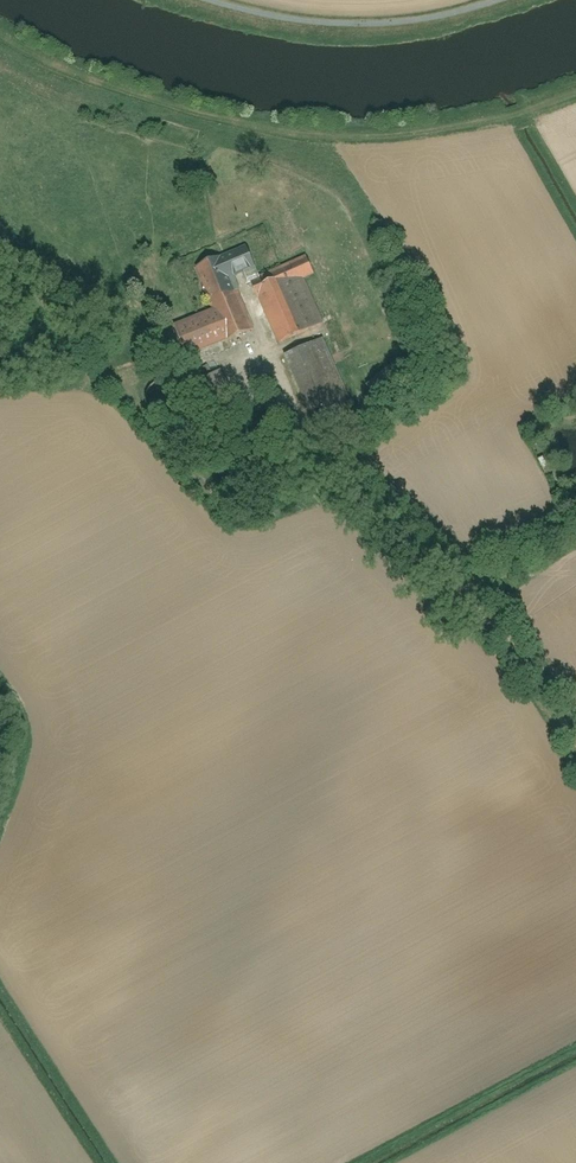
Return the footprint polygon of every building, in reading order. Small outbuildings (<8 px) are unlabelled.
[(248,246),(196,267),(214,311),(174,328),(187,358),(253,330),(237,293),(241,292),(235,277),(242,274),(246,284),(261,278),(257,268),(248,246)] [(316,276),(310,261),(252,285),(278,345),(322,326),(303,282),(316,276)] [(322,341),(285,357),(312,422),(350,406),(322,341)] [(242,406),(222,373),(197,389),(217,421),(242,406)]
